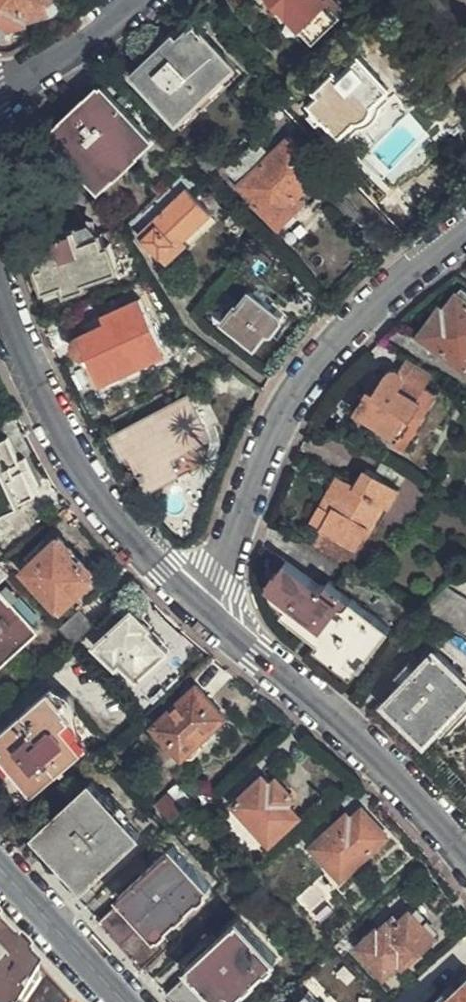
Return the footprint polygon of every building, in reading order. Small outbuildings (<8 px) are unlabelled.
[(15,12),(14,0),(0,0),(0,22),(15,12)] [(15,12),(19,16),(24,12),(40,0),(14,0),(15,12)] [(317,40),(343,14),(340,10),(344,4),(340,0),(277,0),(317,40)] [(233,68),(207,41),(188,23),(148,61),(145,58),(131,70),(154,96),(183,127),(201,110),(196,104),(233,68)] [(321,95),(312,103),(316,108),(308,114),(328,135),(336,128),(342,134),(346,131),(351,136),(363,125),(369,125),(375,123),(383,112),(384,105),(396,93),(362,55),(341,75),(336,70),(316,89),(321,95)] [(40,144),(39,145),(58,166),(70,155),(74,158),(78,163),(98,186),(113,173),(111,170),(134,150),(137,154),(151,139),(104,89),(40,144)] [(316,108),(312,103),(306,97),(298,104),(308,114),(316,108)] [(299,199),(323,172),(290,139),(272,155),(241,186),(280,229),(304,205),(299,199)] [(70,155),(58,166),(66,175),(78,163),(74,158),(70,155)] [(189,184),(153,217),(156,222),(145,232),(168,258),(187,239),(185,236),(199,223),(213,209),(189,184)] [(156,222),(153,217),(141,228),(145,232),(156,222)] [(132,254),(118,228),(114,224),(113,228),(86,240),(83,233),(49,246),(52,254),(36,261),(43,279),(49,295),(66,288),(68,295),(88,289),(86,279),(118,266),(115,260),(132,254)] [(241,308),(252,292),(242,285),(230,299),(237,305),(241,308)] [(461,287),(442,318),(436,314),(422,336),(465,364),(465,290),(461,287)] [(278,313),(252,292),(241,308),(237,305),(224,322),(238,333),(239,339),(240,343),(244,343),(248,342),(251,344),(265,329),(269,331),(272,329),(279,322),(278,313)] [(90,360),(101,379),(126,367),(130,374),(166,356),(139,303),(102,321),(106,329),(79,343),(76,347),(76,350),(78,355),(81,360),(85,362),(90,360)] [(432,392),(440,377),(407,358),(399,370),(391,366),(376,392),(370,390),(358,411),(402,437),(409,440),(429,405),(426,402),(432,392)] [(126,367),(101,379),(105,386),(130,374),(126,367)] [(443,398),(432,392),(426,402),(429,405),(409,440),(402,437),(399,443),(412,451),(416,446),(443,398)] [(196,423),(202,420),(192,400),(119,439),(130,458),(136,455),(153,485),(180,469),(175,461),(206,443),(196,423)] [(213,438),(202,420),(196,423),(206,443),(213,438)] [(25,458),(20,460),(7,437),(0,440),(0,512),(35,496),(25,472),(30,470),(27,464),(25,458)] [(358,487),(348,480),(336,503),(328,497),(321,506),(313,521),(357,547),(371,525),(381,506),(388,509),(399,491),(366,472),(358,487)] [(336,503),(348,480),(340,476),(328,497),(336,503)] [(377,528),(388,509),(381,506),(371,525),(377,528)] [(90,576),(58,536),(42,548),(36,544),(27,552),(31,558),(23,564),(54,605),(90,576)] [(393,629),(404,639),(423,613),(338,562),(328,577),(321,573),(316,581),(279,554),(265,574),(284,590),(273,605),(295,623),(302,615),(317,627),(365,665),(393,629)] [(0,563),(0,583),(10,575),(0,563)] [(423,613),(465,636),(465,601),(443,588),(423,613)] [(1,594),(0,595),(0,665),(35,637),(1,594)] [(133,624),(141,616),(134,608),(125,616),(133,624)] [(54,632),(67,649),(74,644),(89,630),(75,613),(54,632)] [(150,624),(141,616),(133,624),(125,616),(98,641),(100,645),(119,665),(123,663),(137,678),(167,649),(147,629),(150,624)] [(437,651),(384,703),(423,742),(465,700),(465,680),(437,651)] [(51,689),(0,737),(0,743),(7,751),(3,754),(17,772),(36,793),(87,747),(69,725),(76,717),(51,689)] [(199,740),(224,717),(197,689),(155,728),(179,758),(183,755),(189,758),(200,747),(199,740)] [(268,841),(296,815),(286,804),(293,798),(278,784),(273,789),(260,777),(232,802),(268,841)] [(123,820),(102,799),(104,796),(92,783),(36,835),(47,847),(51,845),(71,868),(68,870),(82,885),(138,831),(126,818),(123,820)] [(342,878),(385,838),(361,811),(345,825),(342,822),(315,847),(342,878)] [(95,916),(137,962),(158,943),(151,932),(203,884),(166,845),(115,893),(117,896),(95,916)] [(251,858),(240,846),(232,853),(242,865),(251,858)] [(432,937),(408,911),(392,922),(388,917),(378,926),(375,925),(354,942),(381,974),(395,961),(399,965),(432,937)] [(229,914),(177,961),(180,964),(214,1001),(267,954),(229,914)] [(34,970),(0,935),(0,1001),(17,1001),(34,970)] [(214,1001),(180,964),(157,985),(173,1001),(215,1001),(214,1001)] [(52,989),(35,970),(34,970),(17,1001),(64,1001),(52,989)] [(436,1001),(465,1001),(465,978),(436,1001)] [(304,984),(281,1001),(318,1001),(304,984)]
